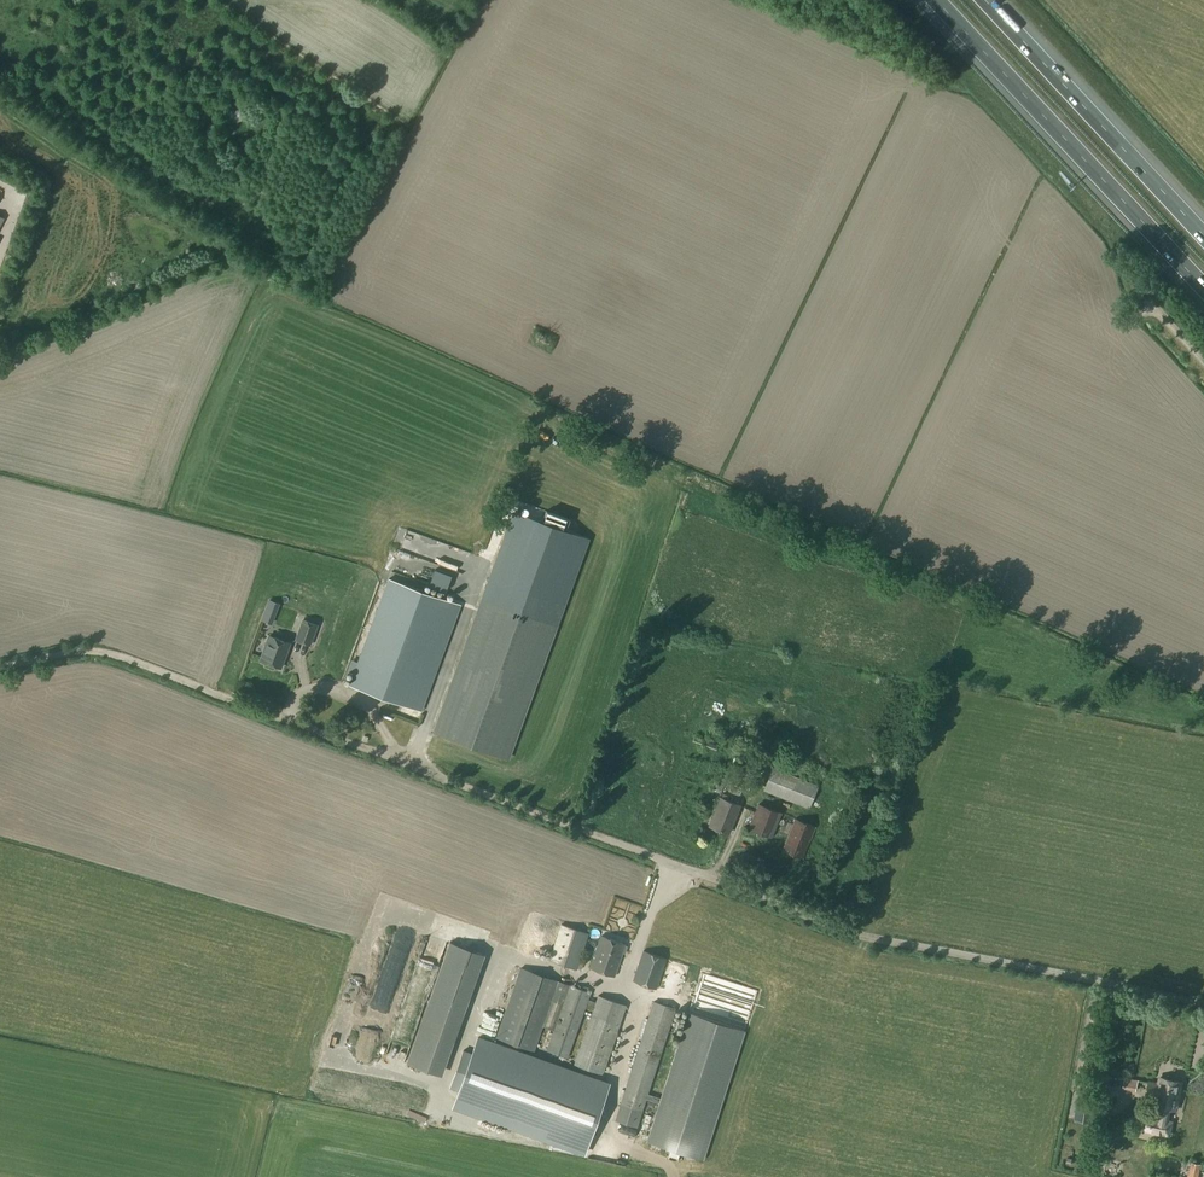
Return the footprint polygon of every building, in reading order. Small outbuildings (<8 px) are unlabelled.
[(466,573),(472,552),(397,531),(392,549),(405,553),(399,574),(407,576),(412,558),(466,573)] [(507,573),(509,566),(498,563),(496,570),(507,573)] [(442,590),(448,575),(434,570),(429,585),(442,590)] [(387,578),(347,685),(422,713),(433,683),(427,681),(427,683),(425,682),(454,603),(387,578)] [(556,624),(511,607),(515,596),(487,586),(434,732),(507,759),(556,624)] [(271,603),(266,618),(272,620),(278,606),(271,603)] [(303,620),(296,640),(309,645),(317,625),(303,620)] [(269,635),(260,660),(280,668),(289,643),(269,635)] [(722,710),(703,710),(704,725),(723,724),(722,710)] [(695,736),(693,741),(716,750),(718,744),(695,736)] [(776,758),(763,790),(808,809),(818,785),(790,775),(794,765),(776,758)] [(718,769),(709,790),(715,792),(716,791),(721,793),(729,773),(718,769)] [(733,777),(730,784),(742,789),(744,782),(733,777)] [(757,787),(757,779),(747,779),(747,791),(753,790),(752,787),(757,787)] [(724,787),(723,792),(737,796),(739,791),(724,787)] [(720,798),(709,827),(728,834),(739,806),(727,801),(720,798)] [(758,804),(748,829),(771,839),(776,826),(781,815),(781,813),(758,804)] [(789,832),(781,851),(802,859),(815,827),(794,818),(794,820),(789,832)] [(560,924),(548,961),(576,970),(577,969),(581,970),(583,963),(579,962),(588,934),(560,924)] [(601,936),(590,968),(614,976),(622,952),(624,953),(626,949),(623,948),(624,944),(601,936)] [(450,937),(407,1060),(443,1072),(485,950),(450,937)] [(643,951),(632,982),(656,990),(666,959),(643,951)] [(519,968),(495,1039),(534,1052),(558,981),(519,968)] [(569,985),(546,1051),(567,1058),(590,993),(569,985)] [(598,996),(574,1064),(602,1073),(626,1005),(598,996)] [(619,1107),(615,1122),(637,1129),(641,1114),(675,1009),(653,1002),(619,1107)] [(687,1014),(646,1143),(703,1161),(744,1032),(687,1014)] [(606,1087),(474,1042),(469,1059),(459,1056),(446,1093),(456,1096),(450,1113),(581,1159),(606,1087)] [(1144,1116),(1141,1130),(1154,1132),(1152,1143),(1162,1145),(1164,1134),(1169,1135),(1171,1121),(1167,1121),(1170,1109),(1176,1110),(1181,1082),(1159,1078),(1158,1086),(1148,1084),(1145,1097),(1155,1099),(1154,1106),(1159,1107),(1157,1118),(1144,1116)] [(1125,1079),(1123,1089),(1137,1092),(1139,1082),(1125,1079)] [(1078,1094),(1073,1120),(1089,1123),(1093,1096),(1078,1094)] [(602,1133),(595,1150),(604,1154),(611,1137),(602,1133)] [(1188,1176),(1199,1176),(1201,1165),(1191,1163),(1188,1176)]
